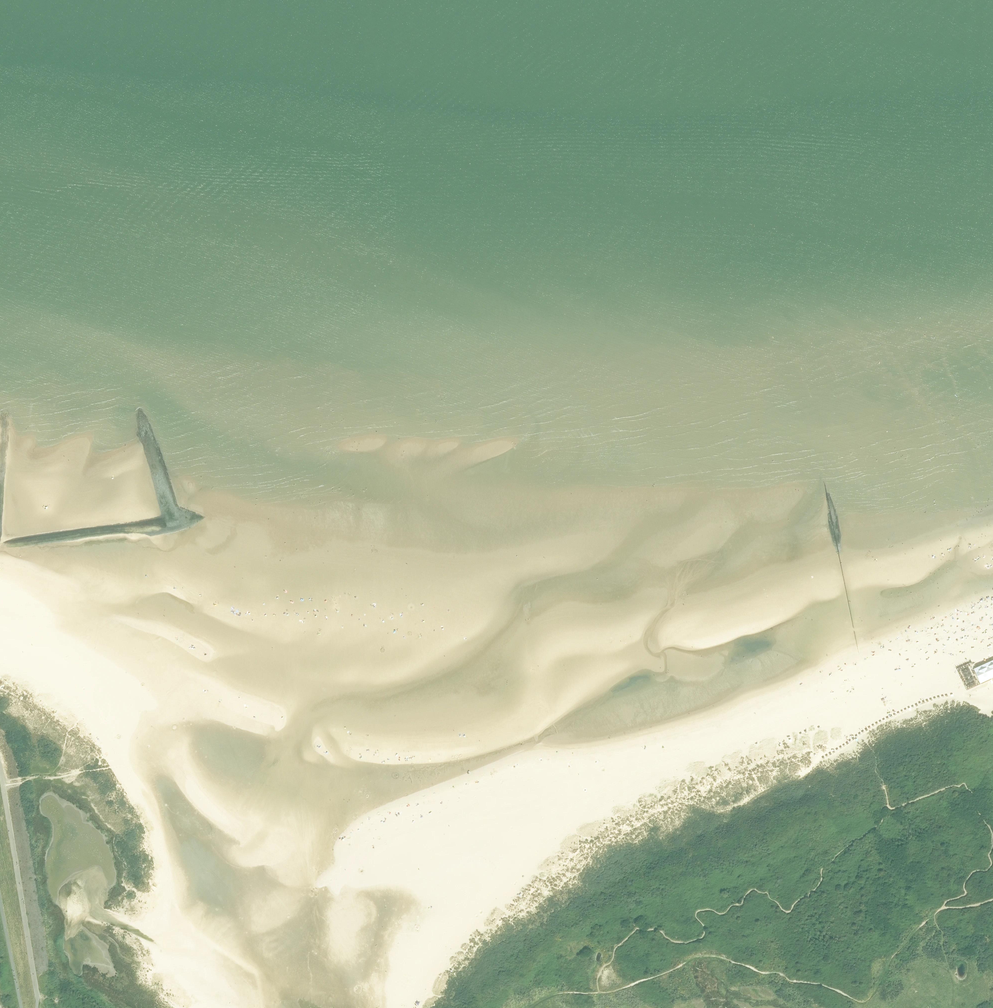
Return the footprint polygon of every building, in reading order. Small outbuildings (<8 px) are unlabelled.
[(974,669),(976,668),(979,674),(977,675),(980,682),(992,676),(992,660),(975,668),(974,669)]
